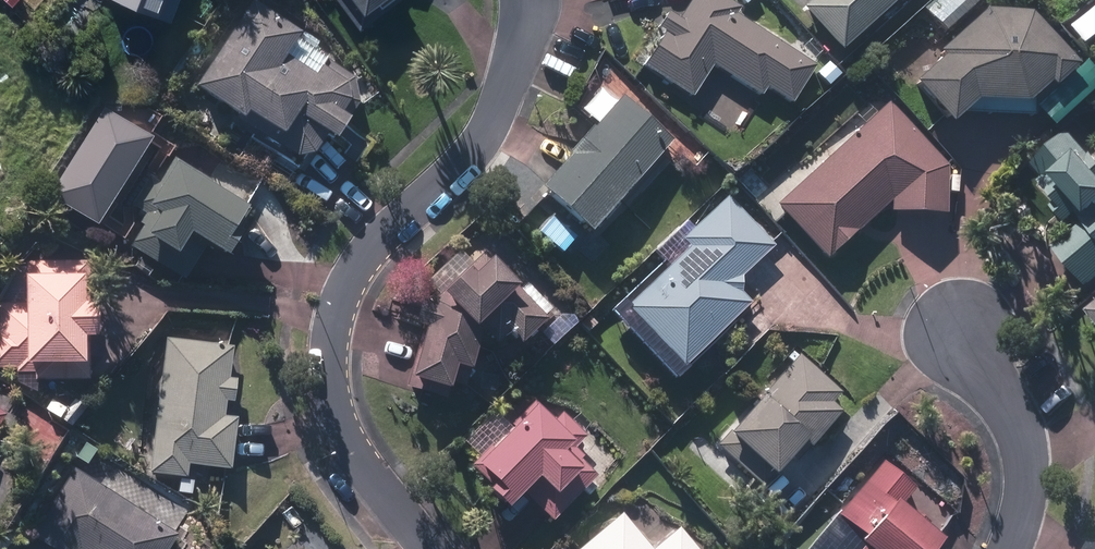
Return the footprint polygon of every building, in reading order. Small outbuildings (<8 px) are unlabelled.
[(167,20),(175,0),(122,0),(167,20)] [(360,29),(395,0),(337,0),(360,29)] [(792,102),(816,64),(737,14),(741,8),(729,0),(691,0),(679,19),(668,12),(659,26),(665,31),(644,65),(693,95),(713,64),(761,96),(767,86),(792,102)] [(843,47),(896,0),(812,0),(806,5),(843,47)] [(236,126),(295,163),(311,159),(325,138),(334,143),(359,105),(354,81),(295,44),(299,38),(249,7),(195,92),(240,120),(236,126)] [(916,81),(950,120),(961,111),(963,110),(1034,115),(1034,102),(1025,101),(1049,80),(1053,85),(1076,65),(1030,12),(987,9),(937,51),(943,57),(916,81)] [(541,186),(589,231),(673,139),(625,95),(595,127),(593,125),(569,151),(571,153),(541,186)] [(780,203),(829,256),(892,197),(892,210),(947,212),(949,166),(889,101),(780,203)] [(1093,285),(1094,283),(1094,159),(1093,157),(1094,155),(1072,131),(1037,162),(1050,176),(1046,180),(1064,201),(1059,206),(1072,221),(1082,212),(1088,220),(1058,247),(1093,285)] [(132,249),(186,282),(208,244),(228,256),(243,233),(234,227),(246,208),(175,164),(161,186),(149,179),(132,206),(147,215),(142,224),(145,226),(132,249)] [(625,306),(681,367),(751,302),(741,291),(742,276),(774,246),(729,197),(688,235),(680,227),(656,250),(670,265),(625,306)] [(542,316),(480,250),(437,290),(433,305),(417,299),(410,321),(419,323),(402,384),(442,395),(451,360),(465,365),(476,322),(494,340),(505,330),(516,341),(542,316)] [(33,378),(88,379),(87,300),(87,261),(81,261),(51,260),(24,260),(23,303),(0,302),(0,367),(17,367),(16,371),(33,371),(33,378)] [(147,475),(184,479),(187,464),(228,470),(234,420),(222,418),(224,402),(231,403),(234,381),(226,380),(230,348),(163,340),(147,475)] [(798,356),(717,445),(758,483),(798,439),(802,443),(804,441),(835,408),(828,402),(838,391),(798,356)] [(487,483),(483,487),(500,503),(517,486),(549,516),(590,473),(566,449),(581,434),(556,411),(548,420),(530,403),(508,425),(469,466),(487,483)] [(859,548),(921,548),(933,536),(897,504),(912,487),(882,460),(836,511),(854,527),(862,534),(868,539),(859,548)] [(31,532),(57,548),(161,548),(172,531),(72,468),(31,532)] [(622,512),(577,548),(652,548),(622,512)] [(680,526),(652,548),(698,548),(680,526)]
